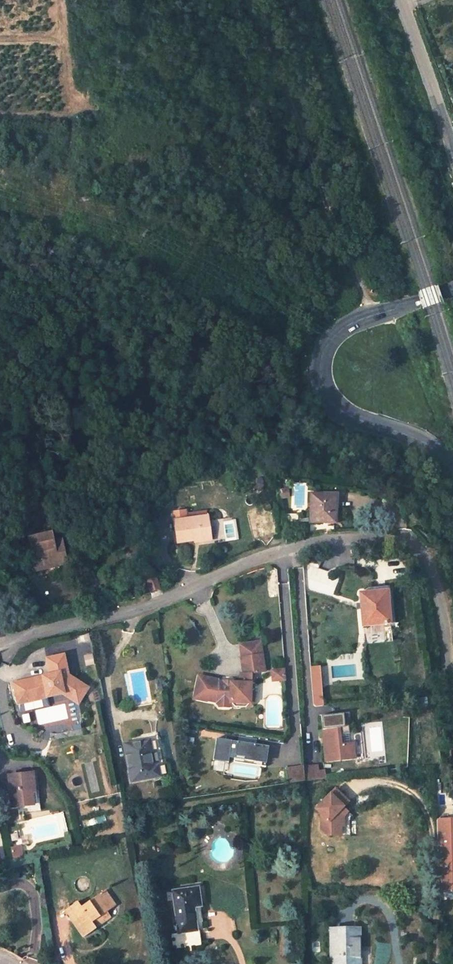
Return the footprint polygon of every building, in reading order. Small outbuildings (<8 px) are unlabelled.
[(26,151),(9,151),(9,159),(26,158),(26,151)] [(311,492),(311,517),(337,517),(337,492),(311,492)] [(189,510),(172,513),(175,531),(173,531),(175,541),(199,537),(199,539),(211,537),(211,534),(208,517),(191,520),(189,510)] [(208,516),(208,517),(211,534),(226,532),(223,514),(208,516)] [(31,543),(36,563),(57,558),(59,564),(66,562),(63,549),(56,551),(55,545),(53,538),(48,539),(47,535),(41,537),(42,540),(31,543)] [(57,558),(36,563),(37,569),(59,564),(57,558)] [(387,590),(360,593),(363,625),(391,622),(387,590)] [(262,674),(259,643),(240,645),(242,659),(239,659),(241,674),(238,677),(238,686),(229,685),(229,688),(222,688),(222,685),(215,685),(217,681),(197,676),(193,695),(205,698),(205,701),(215,703),(215,705),(217,708),(226,708),(229,705),(229,703),(248,704),(249,686),(249,675),(262,674)] [(67,674),(63,653),(46,657),(50,678),(43,680),(42,676),(33,678),(33,682),(13,687),(17,704),(54,695),(53,691),(62,689),(71,695),(73,691),(81,696),(87,687),(67,674)] [(320,666),(310,667),(313,705),(323,705),(320,666)] [(269,682),(283,681),(282,669),(268,670),(269,682)] [(33,682),(33,678),(12,683),(13,687),(33,682)] [(251,686),(249,686),(248,704),(229,703),(229,705),(226,708),(249,709),(250,705),(251,686)] [(77,703),(81,696),(73,691),(71,695),(62,689),(53,691),(54,695),(61,693),(77,703)] [(55,702),(54,695),(17,704),(18,711),(55,702)] [(347,714),(321,716),(323,737),(329,736),(329,742),(324,743),(326,761),(355,758),(354,743),(350,744),(347,714)] [(265,767),(268,746),(237,741),(236,744),(230,743),(231,740),(216,738),(213,759),(228,761),(228,758),(234,759),(244,761),(243,763),(265,767)] [(149,740),(124,745),(131,782),(159,776),(157,765),(154,766),(149,740)] [(317,765),(305,766),(306,780),(325,778),(324,771),(318,772),(317,765)] [(303,780),(301,767),(285,769),(287,783),(303,780)] [(31,772),(7,773),(10,805),(30,804),(29,791),(31,791),(31,772)] [(339,790),(319,812),(322,816),(321,831),(327,837),(340,838),(341,830),(339,829),(340,821),(348,812),(345,810),(352,802),(339,790)] [(359,809),(352,802),(345,810),(348,812),(340,821),(339,829),(341,830),(346,830),(347,821),(359,809)] [(436,820),(437,892),(452,891),(452,819),(436,820)] [(11,858),(20,857),(18,846),(9,848),(11,858)] [(195,889),(170,893),(178,934),(203,930),(195,889)] [(76,903),(63,913),(82,938),(95,929),(91,923),(98,917),(101,920),(107,916),(104,912),(112,905),(101,892),(80,908),(76,903)] [(329,910),(319,910),(319,920),(329,920),(329,910)] [(330,930),(331,963),(358,963),(357,930),(330,930)]
